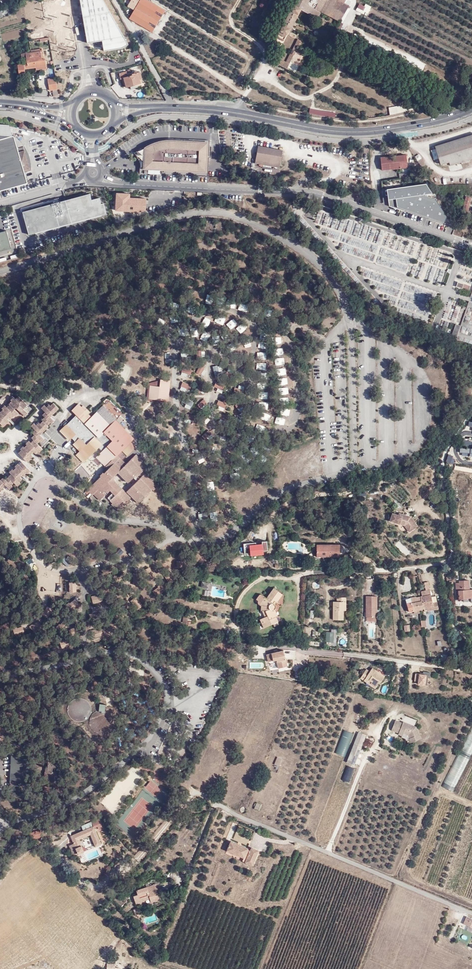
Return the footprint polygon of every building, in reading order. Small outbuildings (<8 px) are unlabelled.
[(149,0),(129,0),(131,1),(128,7),(135,11),(130,19),(152,32),(165,10),(149,0)] [(314,13),(301,6),(304,0),(293,0),(274,40),(279,42),(284,34),(292,38),(282,59),(269,53),(266,61),(293,75),(310,38),(291,29),(299,12),(317,21),(320,16),(338,24),(348,5),(342,2),(343,0),(320,0),(314,13)] [(368,13),(371,6),(365,4),(365,5),(359,3),(357,9),(368,13)] [(85,32),(87,43),(100,41),(99,33),(96,34),(96,30),(85,32)] [(110,44),(104,44),(104,52),(113,52),(113,49),(118,49),(118,45),(127,45),(127,37),(114,37),(114,41),(110,41),(110,44)] [(30,52),(20,53),(21,58),(25,58),(26,64),(17,65),(19,74),(25,73),(24,69),(36,67),(36,70),(47,69),(45,58),(42,59),(41,47),(30,49),(30,52)] [(132,53),(118,57),(121,67),(135,64),(132,53)] [(125,70),(117,73),(119,80),(123,79),(125,88),(141,84),(140,81),(142,80),(140,71),(132,74),(130,67),(125,69),(125,70)] [(55,77),(47,79),(50,91),(58,89),(55,77)] [(11,127),(9,126),(0,125),(0,192),(27,184),(24,173),(24,172),(30,170),(23,146),(17,148),(14,137),(11,127)] [(435,147),(441,165),(442,164),(443,168),(471,159),(471,135),(435,147)] [(24,172),(24,173),(30,171),(31,168),(31,166),(31,162),(28,154),(25,149),(24,147),(23,146),(21,143),(18,140),(14,137),(17,148),(23,146),(30,170),(24,172)] [(209,141),(173,139),(171,139),(169,139),(165,139),(163,140),(160,140),(155,141),(150,143),(149,143),(148,144),(144,146),(133,153),(134,155),(141,151),(142,151),(143,150),(144,149),(146,148),(147,147),(148,147),(150,146),(152,145),(154,144),(156,144),(158,143),(160,143),(162,142),(165,142),(167,142),(170,142),(172,142),(206,144),(209,144),(209,141)] [(207,177),(209,144),(206,144),(172,142),(170,142),(167,142),(165,142),(162,142),(160,143),(158,143),(156,144),(154,144),(152,145),(150,146),(148,147),(147,147),(146,148),(144,149),(143,150),(142,151),(141,151),(134,155),(138,161),(139,163),(139,174),(207,177)] [(259,146),(257,159),(281,164),(283,150),(259,146)] [(382,170),(407,168),(406,155),(381,158),(382,170)] [(281,164),(257,159),(256,163),(280,167),(281,164)] [(425,185),(387,190),(388,200),(395,199),(396,207),(443,223),(446,217),(434,199),(427,197),(425,185)] [(90,194),(65,201),(71,223),(106,214),(104,204),(101,204),(100,198),(91,200),(90,194)] [(146,212),(146,199),(129,199),(129,194),(116,194),(115,211),(146,212)] [(468,216),(471,198),(466,197),(461,214),(468,216)] [(65,201),(23,212),(29,235),(71,223),(65,201)] [(11,247),(7,231),(0,233),(0,251),(11,247)] [(457,337),(460,326),(456,324),(452,335),(457,337)] [(167,400),(168,389),(151,387),(149,398),(167,400)] [(26,404),(18,396),(16,399),(15,398),(12,401),(9,404),(10,405),(11,406),(9,409),(7,407),(6,407),(3,410),(1,412),(0,413),(0,423),(4,427),(10,421),(6,418),(9,415),(12,418),(15,416),(16,416),(19,414),(15,409),(16,408),(25,416),(28,413),(22,408),(23,407),(26,404)] [(23,452),(20,455),(27,462),(33,456),(31,454),(34,451),(36,453),(39,451),(40,451),(42,449),(37,444),(40,441),(43,438),(40,435),(37,432),(40,429),(43,432),(48,427),(48,426),(50,423),(53,420),(50,417),(48,414),(51,412),(53,414),(59,409),(53,403),(51,406),(48,409),(46,407),(43,409),(45,412),(43,415),(44,417),(42,420),(43,421),(40,424),(37,427),(36,425),(32,428),(35,430),(33,433),(35,435),(32,438),(34,440),(35,441),(32,444),(31,443),(30,442),(27,445),(24,447),(21,450),(23,452)] [(109,469),(104,473),(103,473),(101,475),(102,476),(88,490),(93,494),(94,493),(100,500),(111,490),(113,493),(108,498),(113,503),(112,504),(120,512),(125,506),(123,505),(132,496),(138,503),(146,495),(147,496),(150,494),(149,492),(152,489),(153,490),(159,485),(151,477),(150,479),(145,474),(140,479),(137,476),(147,466),(141,460),(142,458),(140,456),(138,457),(136,455),(126,464),(122,460),(133,450),(128,444),(133,439),(125,430),(115,420),(110,425),(97,412),(92,417),(78,404),(72,410),(76,416),(60,431),(69,441),(72,438),(76,442),(74,443),(80,450),(77,454),(84,461),(99,447),(103,451),(99,455),(108,464),(106,465),(107,467),(109,469)] [(115,420),(125,430),(130,425),(120,416),(115,420)] [(105,466),(106,465),(108,464),(99,455),(97,457),(105,466)] [(23,463),(20,466),(19,465),(16,468),(14,470),(11,473),(12,474),(6,480),(4,478),(1,480),(0,479),(0,490),(3,488),(1,485),(3,483),(5,485),(8,488),(11,485),(14,482),(17,486),(20,483),(19,482),(22,479),(19,476),(22,473),(25,476),(31,471),(23,463)] [(406,525),(408,528),(416,522),(412,517),(403,514),(402,516),(400,515),(394,514),(391,521),(406,525)] [(416,522),(408,528),(410,532),(418,526),(416,522)] [(268,551),(267,541),(262,542),(262,544),(256,545),(256,542),(244,544),(245,554),(250,554),(251,556),(263,555),(263,552),(268,551)] [(332,548),(332,545),(317,545),(317,557),(340,556),(340,548),(332,548)] [(469,590),(468,580),(460,581),(460,575),(447,576),(447,582),(458,581),(459,583),(456,583),(456,591),(458,591),(459,599),(463,599),(471,598),(471,590),(469,590)] [(59,586),(59,580),(45,579),(45,585),(47,585),(46,591),(61,592),(62,586),(59,586)] [(426,591),(421,592),(422,596),(420,597),(421,601),(422,601),(424,609),(424,612),(438,609),(437,602),(432,603),(428,584),(425,584),(426,591)] [(276,605),(274,603),(272,603),(274,601),(275,602),(276,602),(282,594),(274,588),(266,598),(265,597),(261,601),(261,606),(261,610),(262,610),(265,610),(268,616),(265,617),(260,619),(264,628),(278,621),(276,617),(277,616),(274,609),(276,608),(276,605)] [(261,601),(265,597),(260,594),(256,599),(258,600),(258,604),(259,604),(261,601)] [(334,601),(333,602),(333,605),(333,619),(343,620),(343,610),(346,610),(346,597),(337,596),(337,601),(334,601)] [(421,601),(420,597),(416,597),(410,598),(406,599),(410,612),(414,611),(419,610),(419,609),(417,602),(421,601)] [(287,666),(283,650),(266,655),(268,662),(276,660),(278,668),(287,666)] [(373,667),(370,671),(369,673),(365,670),(360,678),(375,688),(380,681),(381,682),(385,676),(373,667)] [(74,718),(90,706),(89,704),(88,701),(85,699),(82,698),(78,698),(75,698),(73,699),(71,700),(68,703),(67,706),(67,709),(67,713),(68,716),(70,718),(72,720),(76,721),(77,722),(74,718)] [(105,711),(105,704),(99,704),(99,711),(94,712),(91,715),(89,718),(89,723),(90,726),(93,729),(96,732),(100,732),(104,732),(108,730),(110,726),(111,722),(111,718),(110,716),(107,713),(105,711)] [(90,707),(90,706),(74,718),(77,722),(80,722),(83,721),(86,720),(88,718),(90,715),(91,712),(91,709),(90,707)] [(410,726),(403,724),(395,721),(392,730),(399,733),(400,730),(404,731),(403,733),(408,735),(410,738),(409,739),(411,743),(421,738),(416,727),(410,725),(410,726)] [(359,732),(350,755),(357,758),(366,735),(359,732)] [(10,781),(15,781),(21,781),(23,750),(11,749),(10,781)] [(350,755),(349,758),(351,758),(349,763),(354,765),(357,758),(350,755)] [(44,780),(53,781),(54,769),(57,769),(57,757),(48,756),(48,768),(48,772),(45,772),(44,780)] [(101,823),(99,818),(91,821),(93,826),(84,830),(71,836),(74,842),(69,844),(73,854),(78,852),(78,853),(84,851),(79,838),(90,834),(95,846),(102,844),(94,826),(101,823)] [(93,826),(91,821),(82,825),(84,830),(93,826)] [(16,826),(13,827),(11,828),(10,831),(10,834),(12,837),(14,839),(18,839),(20,838),(22,835),(23,832),(22,829),(21,827),(19,826),(16,826)] [(2,836),(0,838),(0,846),(2,848),(5,849),(8,848),(10,847),(12,844),(12,841),(11,838),(8,836),(5,836),(2,836)] [(245,857),(254,860),(258,851),(252,848),(251,851),(248,850),(248,849),(232,843),(228,851),(245,858),(245,857)] [(253,865),(254,860),(245,857),(245,858),(243,861),(253,865)] [(159,899),(156,890),(154,884),(137,890),(139,894),(134,896),(135,901),(150,896),(151,898),(152,901),(159,899)] [(139,914),(137,908),(134,909),(136,914),(137,914),(138,917),(140,916),(141,917),(143,917),(142,915),(141,915),(141,913),(139,914)]
